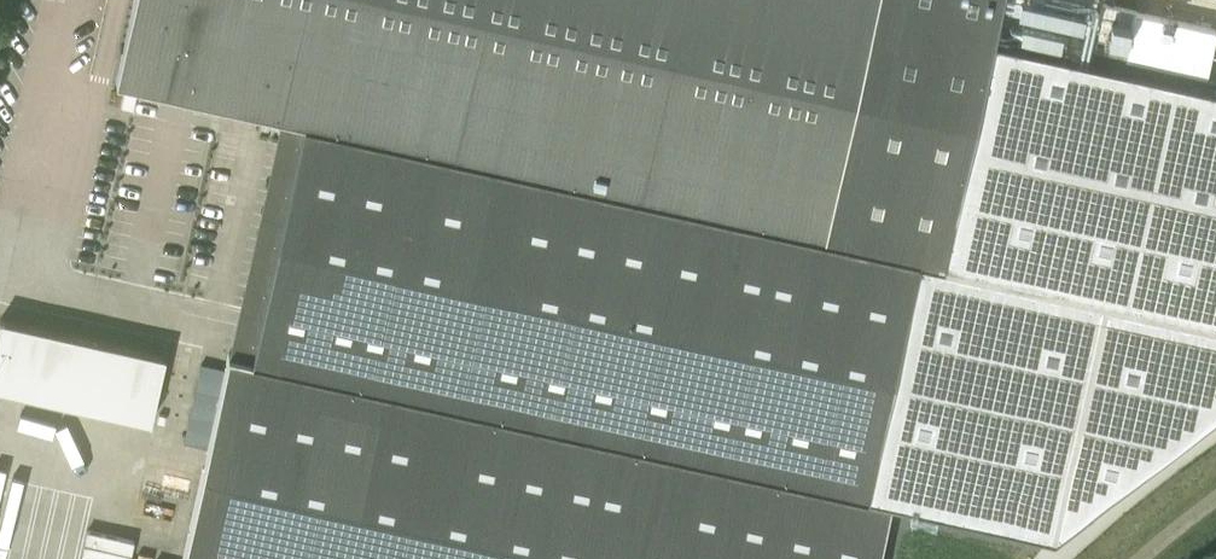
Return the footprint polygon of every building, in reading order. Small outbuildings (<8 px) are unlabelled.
[(230,351),(184,558),(878,558),(891,498),(868,492),(920,257),(943,262),(1001,0),(135,0),(117,80),(305,121),(253,356),(230,351)] [(1211,71),(1215,47),(1215,25),(1117,5),(1108,51),(1211,71)] [(156,417),(168,351),(0,320),(0,322),(0,389),(156,417)]
